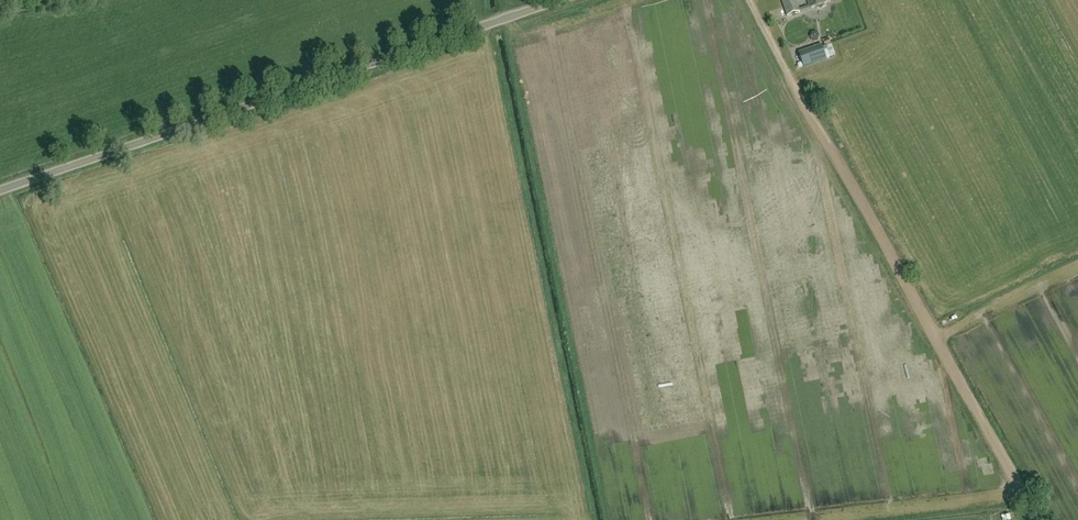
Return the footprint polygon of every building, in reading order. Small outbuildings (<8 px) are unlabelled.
[(799,10),(796,0),(791,0),(783,3),(787,16),(799,12),(800,12),(799,10)] [(799,12),(800,15),(813,10),(812,8),(817,7),(817,9),(819,9),(823,8),(824,6),(824,5),(830,2),(830,0),(807,0),(809,7),(799,10),(800,12),(799,12)] [(803,67),(827,59),(821,43),(798,51),(803,67)]
